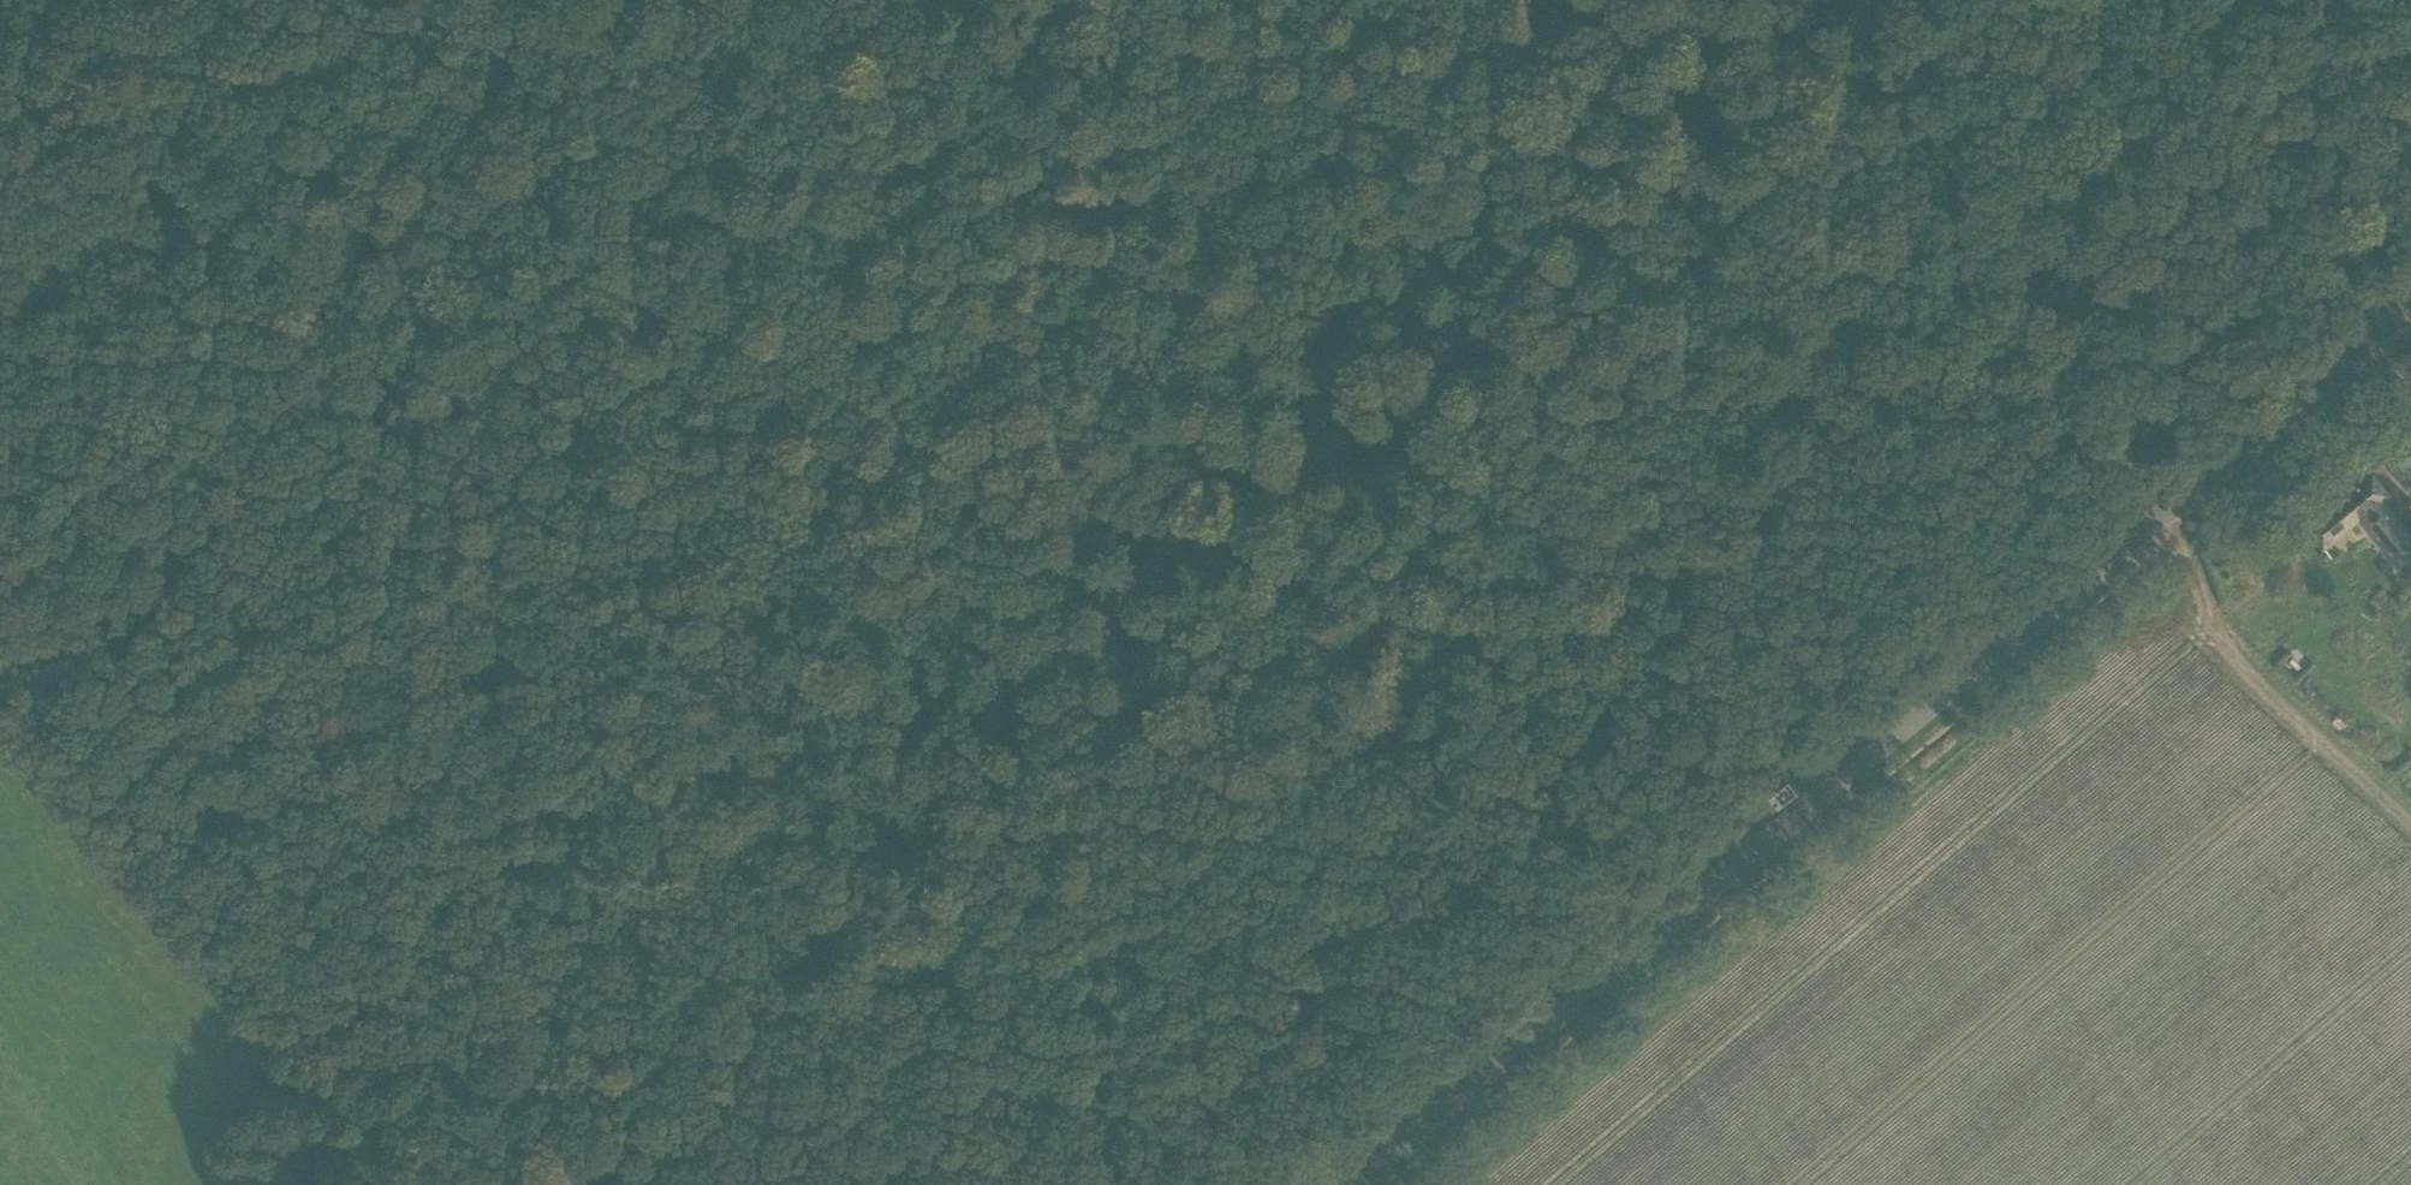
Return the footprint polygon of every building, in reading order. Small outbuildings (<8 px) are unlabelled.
[(2372,476),(2307,529),(2323,548),(2362,516),(2401,564),(2410,556),(2410,542),(2387,512),(2389,510),(2381,501),(2388,495),(2372,476)] [(1785,779),(1774,788),(1783,799),(1794,790),(1785,779)]
